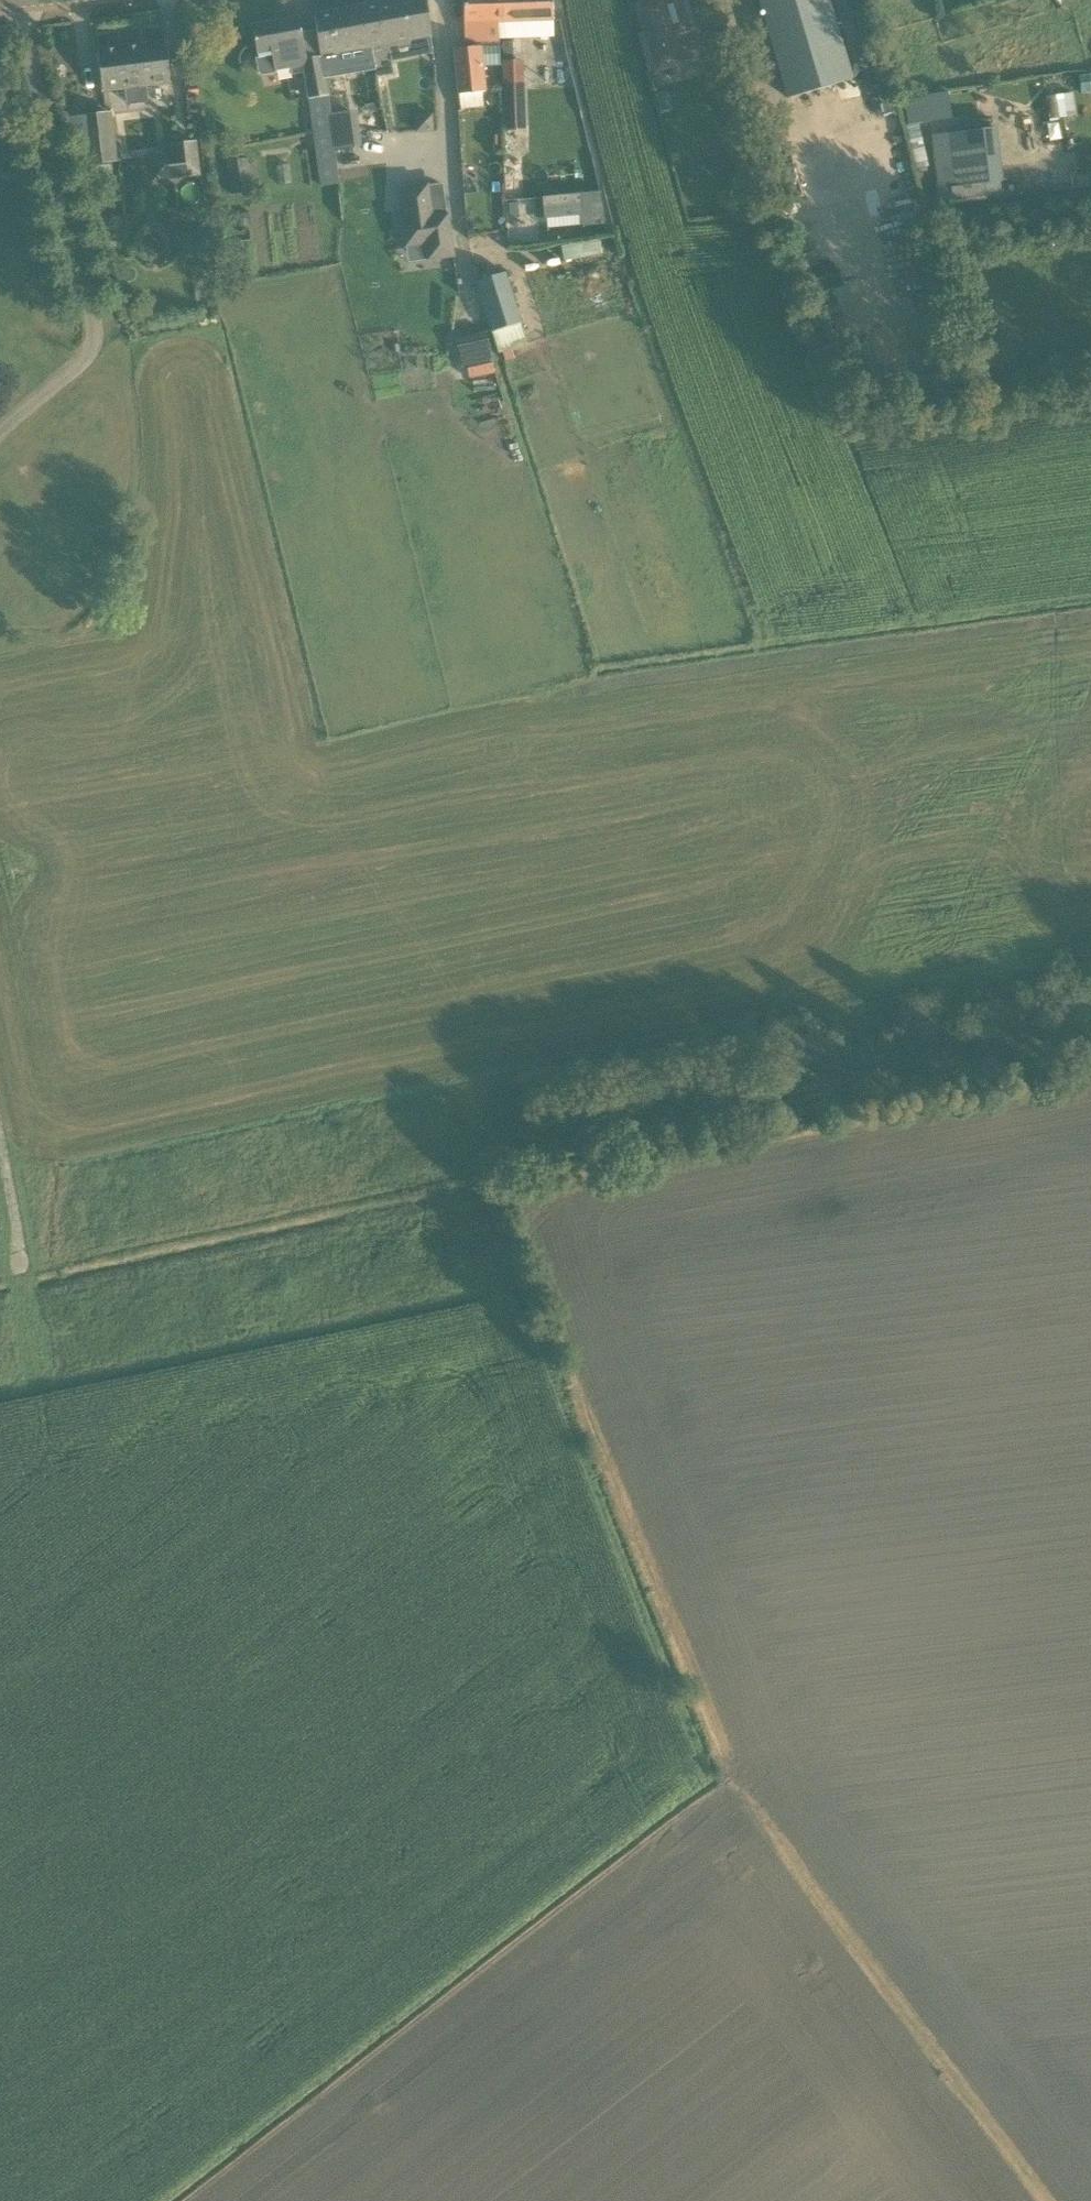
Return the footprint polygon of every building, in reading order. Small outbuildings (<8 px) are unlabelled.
[(316,57),(321,56),(325,76),(342,73),(340,56),(372,50),(374,66),(391,63),(389,50),(410,45),(409,41),(433,36),(426,0),(394,0),(314,15),(317,29),(312,30),(316,57)] [(498,39),(553,37),(551,0),(463,0),(465,48),(452,50),(457,95),(486,91),(483,56),(499,55),(498,39)] [(655,72),(681,65),(662,0),(639,0),(640,3),(635,5),(655,72)] [(788,98),(852,79),(828,0),(758,0),(788,98)] [(258,73),(262,76),(276,73),(276,70),(292,67),(289,48),(303,45),(298,17),(252,26),(258,57),(255,58),(258,73)] [(97,50),(103,94),(123,91),(125,105),(147,102),(145,88),(169,84),(164,41),(97,50)] [(511,41),(501,41),(502,59),(512,59),(511,41)] [(301,60),(308,98),(328,94),(325,76),(321,56),(316,57),(301,60)] [(502,62),(506,131),(527,130),(523,61),(502,62)] [(1090,90),(1090,72),(1077,74),(1080,91),(1090,90)] [(196,85),(185,86),(187,98),(197,96),(196,85)] [(1057,115),(1074,113),(1072,90),(1054,92),(1057,115)] [(946,93),(905,98),(908,124),(950,119),(946,93)] [(328,94),(308,98),(320,185),(338,183),(331,133),(332,133),(329,114),(331,114),(328,94)] [(350,111),(331,114),(329,114),(332,133),(352,131),(350,111)] [(80,117),(87,165),(117,161),(111,113),(80,117)] [(945,190),(951,189),(953,202),(986,198),(984,185),(1003,183),(997,129),(931,137),(936,178),(944,177),(945,190)] [(202,177),(198,140),(170,143),(174,179),(202,177)] [(461,165),(463,196),(504,194),(503,163),(461,165)] [(427,184),(401,188),(402,197),(406,220),(401,221),(405,246),(425,244),(428,260),(454,256),(447,214),(432,216),(427,184)] [(581,223),(601,221),(597,190),(540,196),(542,216),(580,212),(581,223)] [(529,346),(506,273),(476,283),(498,355),(501,354),(511,351),(529,346)] [(487,338),(456,345),(460,360),(490,353),(487,338)] [(511,351),(501,354),(503,361),(513,358),(511,351)] [(492,362),(466,368),(469,379),(495,373),(492,362)]
